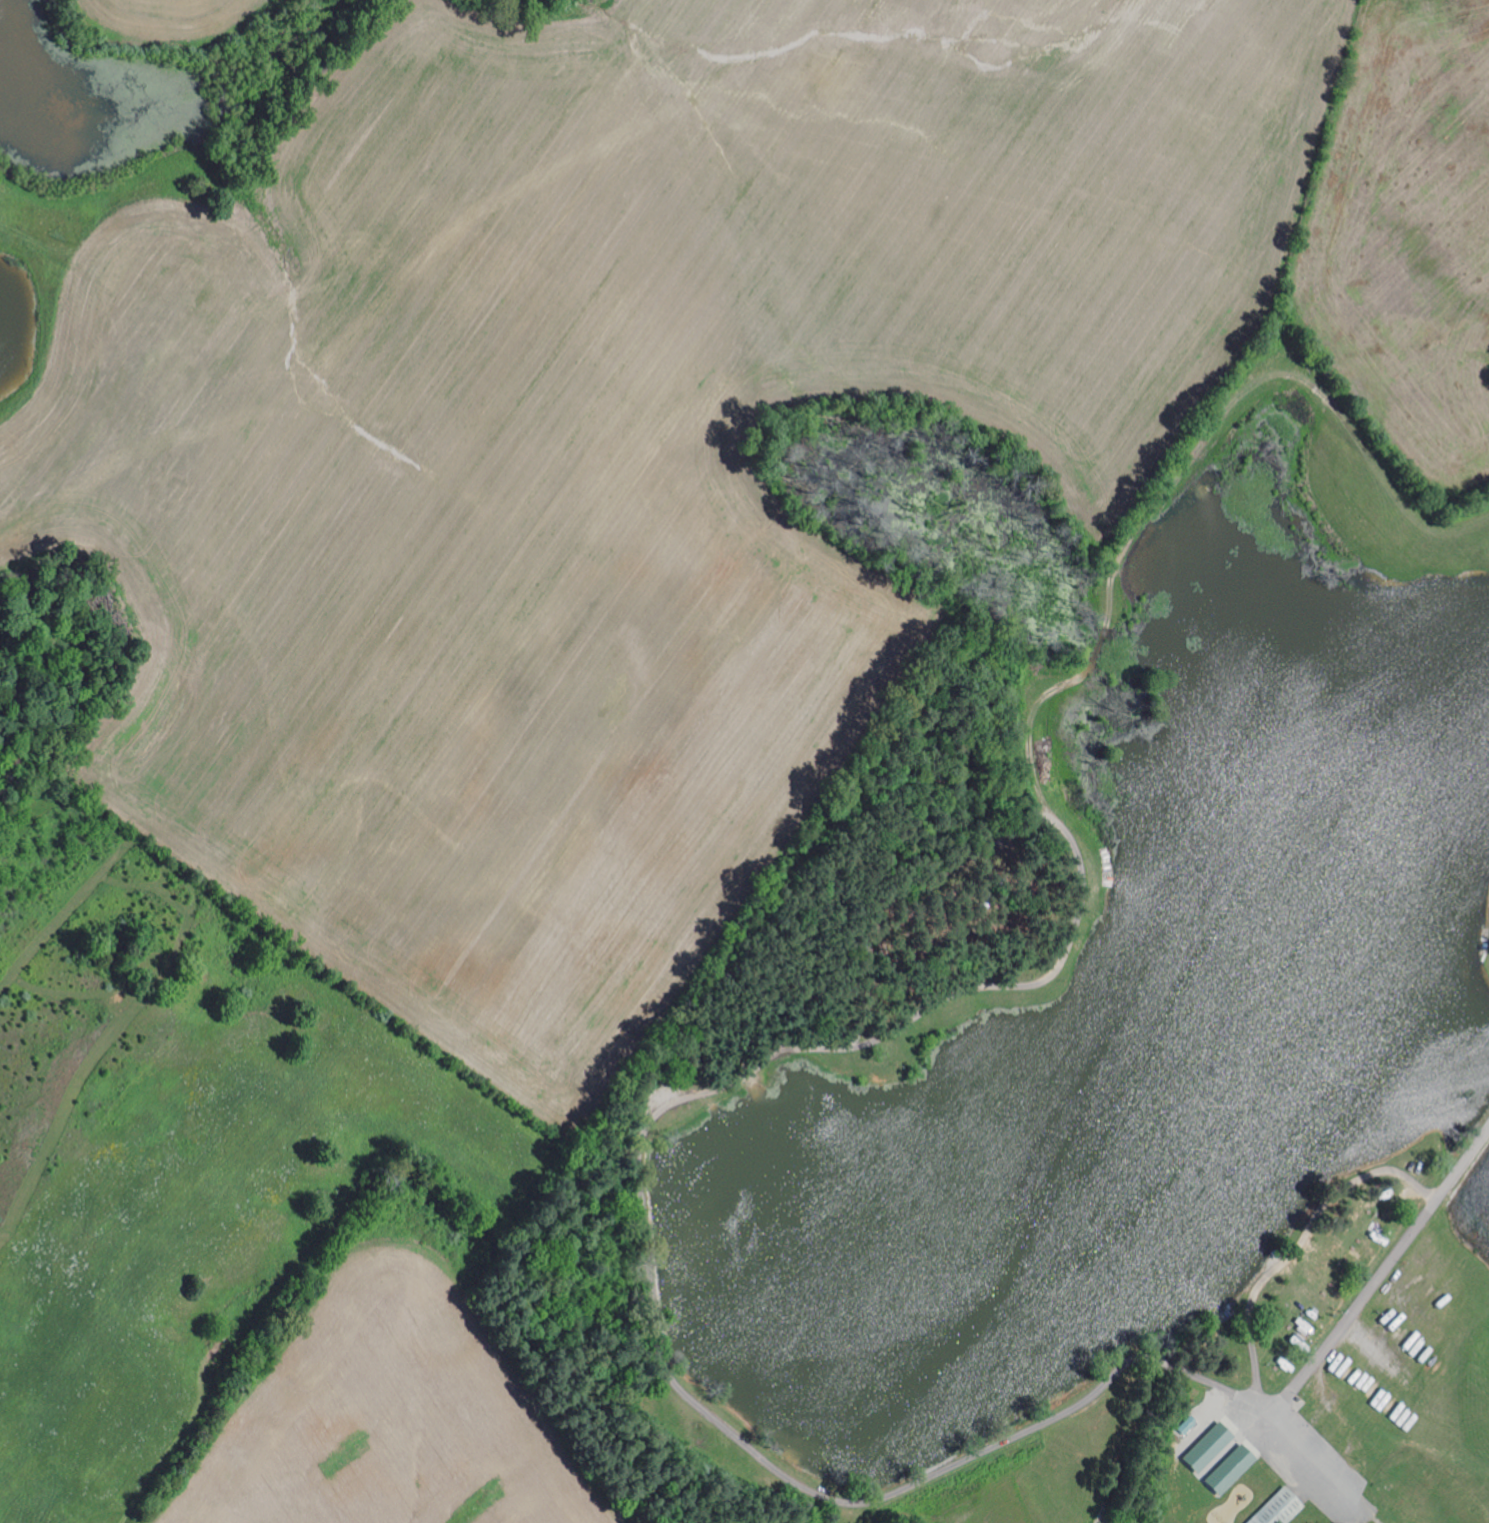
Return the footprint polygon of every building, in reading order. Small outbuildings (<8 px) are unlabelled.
[(1173,1428),(1180,1436),(1195,1422),(1188,1415),(1173,1428)] [(1177,1459),(1193,1474),(1230,1436),(1214,1421),(1177,1459)] [(1214,1496),(1253,1460),(1238,1443),(1199,1480),(1214,1496)] [(1299,1505),(1282,1486),(1243,1522),(1280,1522),(1299,1505)]
